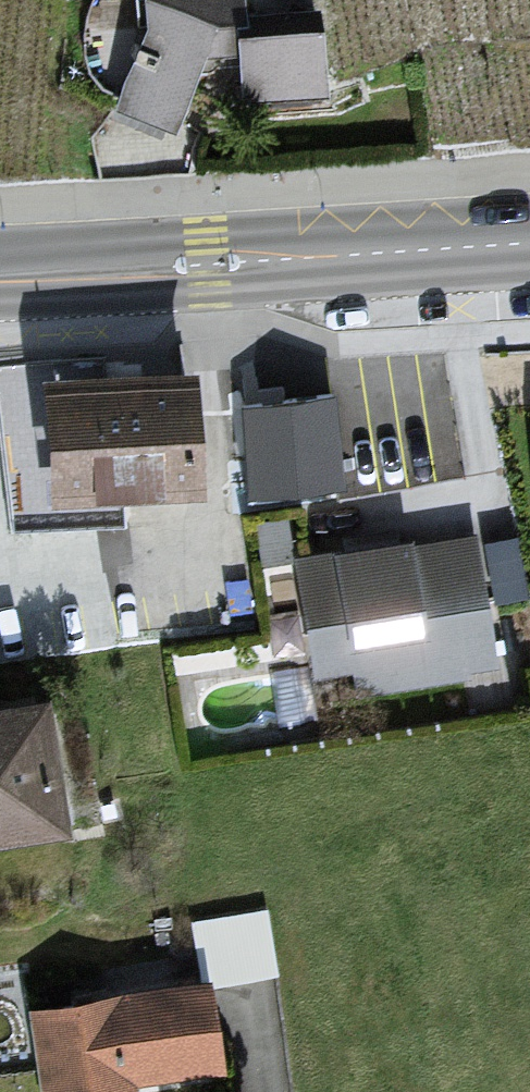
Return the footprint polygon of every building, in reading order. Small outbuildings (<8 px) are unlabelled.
[(170,123),(204,50),(234,48),(233,19),(245,17),(244,0),(142,0),(144,23),(113,105),(170,123)] [(305,20),(237,25),(242,95),(311,90),(305,20)] [(190,367),(43,372),(47,491),(194,485),(190,367)] [(333,394),(237,403),(245,494),(341,486),(333,394)] [(305,565),(296,566),(313,681),(350,676),(375,692),(498,674),(478,542),(418,551),(416,534),(332,547),(334,561),(305,565)] [(514,542),(482,547),(491,601),(523,596),(514,542)] [(49,701),(0,708),(0,837),(66,828),(49,701)] [(268,907),(191,921),(200,981),(212,979),(213,985),(278,975),(268,907)] [(35,1003),(47,1091),(128,1091),(127,1078),(223,1065),(213,985),(212,979),(200,981),(35,1003)]
